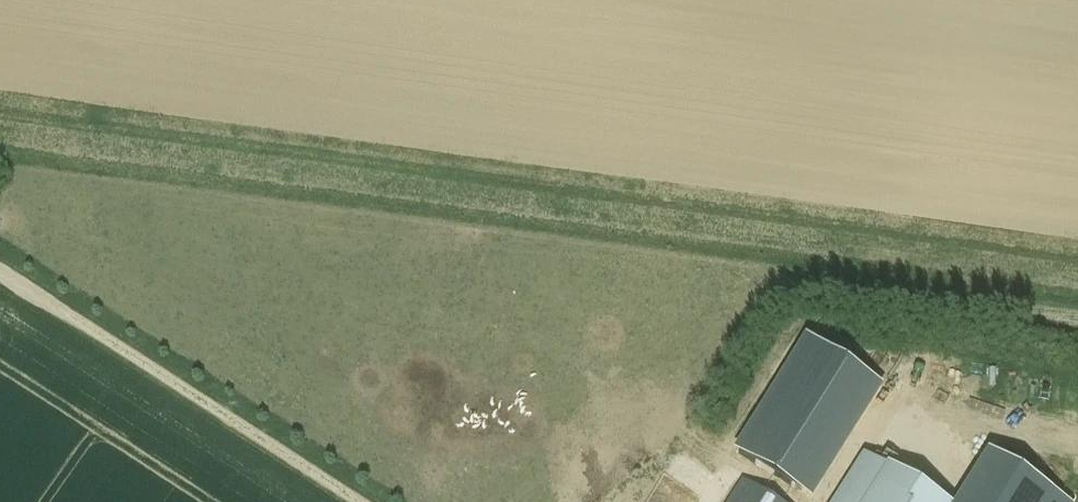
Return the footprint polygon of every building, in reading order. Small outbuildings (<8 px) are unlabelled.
[(881,388),(806,341),(735,454),(810,500),(881,388)] [(958,501),(1062,501),(987,455),(958,501)] [(870,459),(843,501),(938,501),(870,459)] [(730,501),(777,501),(743,481),(730,501)]
